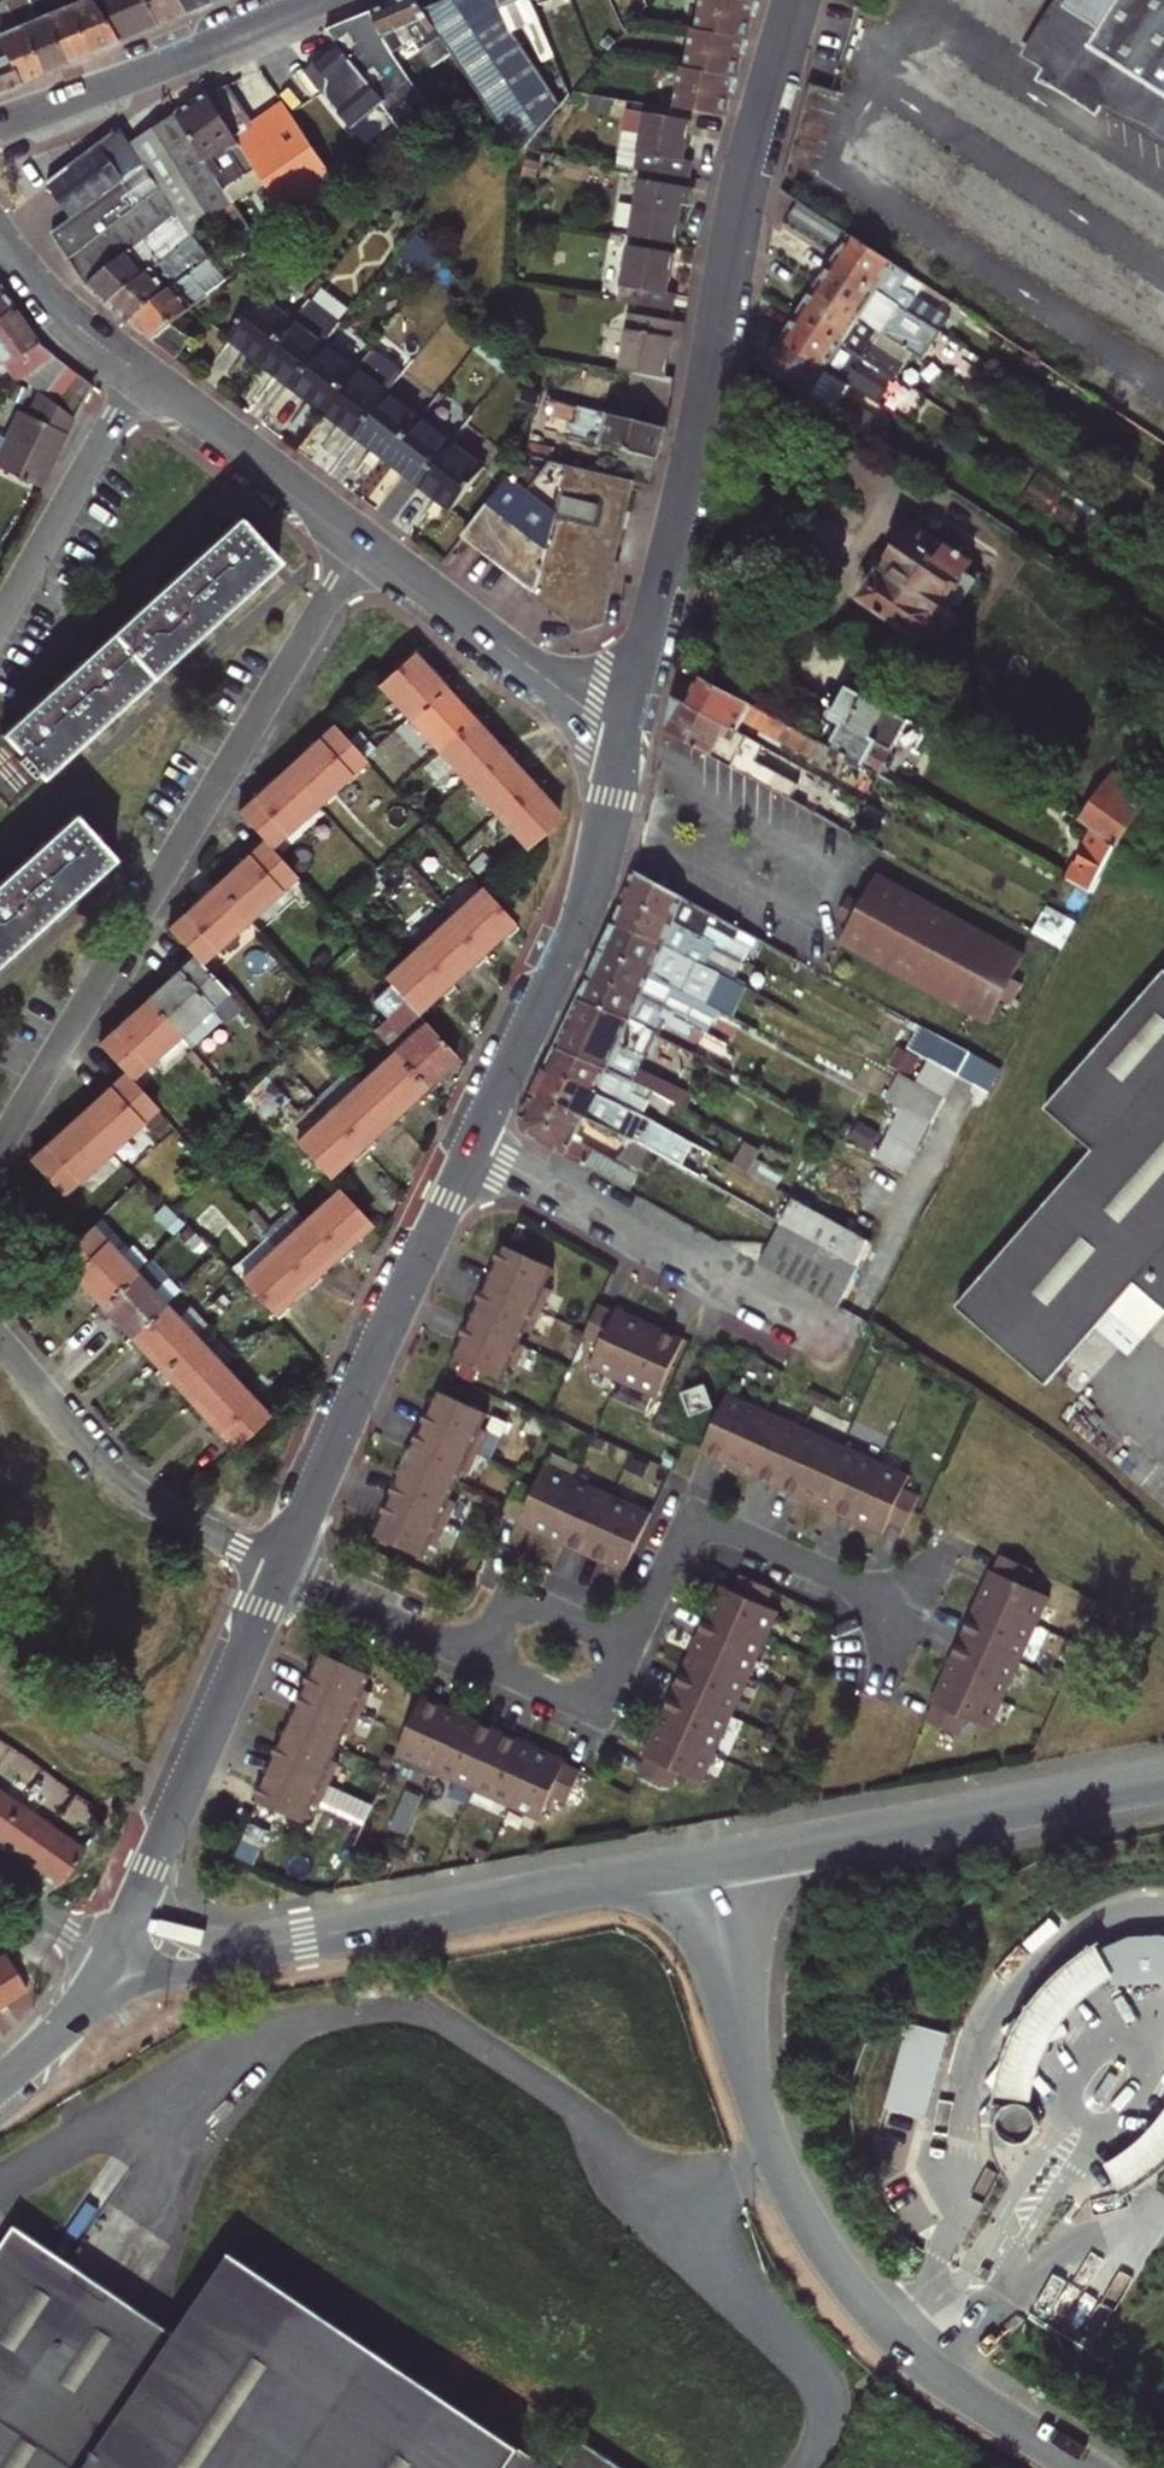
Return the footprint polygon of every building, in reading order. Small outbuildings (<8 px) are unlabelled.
[(39,0),(38,0),(17,10),(12,0),(7,3),(49,73),(74,62),(39,0)] [(65,0),(39,0),(74,62),(96,53),(65,0)] [(96,53),(125,41),(100,0),(65,0),(96,53)] [(145,0),(100,0),(125,41),(161,26),(145,0)] [(183,0),(145,0),(161,26),(191,13),(183,0)] [(216,0),(183,0),(191,13),(217,2),(216,0)] [(395,58),(415,46),(423,58),(432,53),(443,70),(452,63),(419,13),(411,0),(408,0),(374,14),(384,40),(395,58)] [(556,66),(529,2),(528,0),(450,0),(419,13),(452,63),(467,85),(515,157),(555,109),(536,77),(556,66)] [(684,72),(678,71),(672,110),(686,112),(725,119),(726,115),(727,96),(731,97),(737,76),(736,76),(738,55),(743,56),(748,37),(747,37),(748,22),(752,22),(759,0),(699,0),(695,32),(690,31),(684,72)] [(1060,3),(1055,0),(1021,54),(1043,68),(1038,77),(1095,114),(1101,106),(1163,147),(1163,142),(1094,96),(1089,103),(1057,82),(1063,74),(1030,53),(1060,3)] [(1097,26),(1063,5),(1060,3),(1030,53),(1063,74),(1057,82),(1089,103),(1094,96),(1163,142),(1163,0),(1114,0),(1097,26)] [(1063,5),(1097,26),(1114,0),(1066,0),(1063,5)] [(25,83),(49,73),(7,3),(0,7),(0,42),(25,83)] [(374,14),(340,28),(349,38),(306,75),(354,129),(384,104),(397,119),(342,166),(354,180),(371,168),(430,116),(395,58),(384,40),(374,14)] [(0,42),(0,94),(25,83),(0,42)] [(467,85),(452,63),(443,70),(458,93),(467,85)] [(259,138),(226,88),(209,98),(239,146),(253,167),(257,173),(279,158),(294,182),(286,187),(306,218),(317,209),(333,196),(338,192),(291,116),(259,138)] [(208,95),(178,116),(228,197),(240,189),(236,184),(245,177),(229,152),(239,146),(209,98),(208,95)] [(679,160),(686,112),(672,110),(639,105),(635,138),(616,135),(611,168),(686,179),(689,162),(679,160)] [(104,112),(51,134),(67,172),(113,137),(104,112)] [(123,137),(131,148),(163,126),(155,115),(123,137)] [(228,197),(178,116),(163,126),(131,148),(145,170),(161,195),(176,216),(191,239),(233,205),(228,197)] [(73,220),(145,170),(131,148),(123,137),(120,132),(113,137),(67,172),(49,186),(73,220)] [(27,202),(49,186),(67,172),(51,134),(0,155),(0,190),(14,211),(27,202)] [(161,195),(145,170),(73,220),(51,236),(70,263),(161,195)] [(635,179),(625,239),(673,246),(680,207),(688,208),(690,189),(635,179)] [(270,193),(238,213),(247,229),(262,252),(292,228),(270,193)] [(86,287),(153,234),(176,216),(161,195),(70,263),(86,287)] [(343,212),(333,196),(317,209),(327,225),(343,212)] [(838,241),(844,232),(798,201),(786,218),(817,240),(838,241)] [(191,239),(176,216),(153,234),(160,242),(170,234),(180,247),(191,239)] [(247,229),(237,237),(252,260),(262,252),(247,229)] [(404,252),(431,272),(446,253),(418,232),(404,252)] [(104,307),(161,263),(150,249),(160,242),(153,234),(86,287),(104,307)] [(875,252),(851,236),(832,264),(833,264),(939,334),(957,307),(875,252)] [(127,324),(207,260),(191,239),(180,247),(161,263),(104,307),(127,324)] [(625,248),(615,304),(672,312),(674,293),(667,292),(673,254),(625,248)] [(224,282),(207,260),(127,324),(151,341),(171,325),(224,282)] [(922,360),(939,334),(833,264),(832,264),(815,291),(874,330),(922,360)] [(798,315),(860,355),(869,361),(881,369),(889,374),(899,360),(874,344),(872,347),(865,343),(874,330),(815,291),(798,315)] [(11,309),(0,295),(0,317),(11,309)] [(255,296),(225,340),(259,365),(291,323),(255,296)] [(11,309),(0,317),(0,366),(1,368),(34,345),(36,343),(11,309)] [(679,341),(682,323),(625,314),(616,370),(643,374),(663,378),(670,339),(679,341)] [(851,370),(860,355),(798,315),(780,343),(839,381),(846,386),(877,406),(886,393),(859,375),(851,370)] [(291,323),(259,365),(291,390),(323,347),(291,323)] [(151,341),(178,362),(193,342),(171,325),(151,341)] [(839,381),(780,343),(764,368),(871,437),(881,422),(840,396),(833,391),(839,381)] [(48,355),(34,345),(1,368),(18,381),(48,355)] [(356,372),(323,347),(291,390),(324,414),(356,372)] [(37,396),(61,366),(48,355),(18,381),(37,396)] [(863,369),(869,361),(860,355),(851,370),(859,375),(863,369)] [(907,366),(899,360),(889,374),(897,380),(907,366)] [(869,361),(863,369),(876,377),(881,369),(869,361)] [(76,377),(61,366),(37,396),(53,408),(76,377)] [(356,372),(324,414),(354,437),(387,395),(356,372)] [(664,428),(673,380),(663,378),(643,374),(635,421),(664,428)] [(53,408),(71,422),(89,387),(76,377),(53,408)] [(840,396),(846,386),(839,381),(833,391),(840,396)] [(387,462),(420,420),(387,395),(354,437),(387,462)] [(37,396),(25,422),(16,418),(4,446),(0,444),(0,477),(39,495),(71,422),(53,408),(37,396)] [(635,421),(552,400),(545,430),(625,450),(618,476),(632,480),(650,485),(664,428),(635,421)] [(450,443),(420,420),(387,462),(418,485),(450,443)] [(483,467),(450,443),(418,485),(451,510),(483,467)] [(598,618),(632,480),(618,476),(528,453),(461,538),(579,627),(598,618)] [(81,659),(32,704),(18,716),(0,732),(0,799),(7,806),(277,561),(237,517),(220,533),(207,544),(157,590),(144,602),(95,646),(81,659)] [(193,529),(202,539),(214,527),(206,517),(193,529)] [(959,605),(972,586),(961,578),(970,566),(970,565),(968,553),(956,545),(949,547),(916,524),(908,534),(905,532),(901,538),(896,538),(889,548),(891,557),(889,560),(892,562),(882,575),(879,573),(876,578),(868,578),(863,586),(865,590),(860,597),(918,637),(934,615),(941,620),(954,602),(959,605)] [(202,539),(207,544),(220,533),(214,527),(202,539)] [(961,578),(972,586),(981,574),(970,566),(961,578)] [(130,587),(139,596),(152,584),(143,575),(130,587)] [(139,596),(144,602),(157,590),(152,584),(139,596)] [(66,645),(76,654),(90,641),(80,632),(66,645)] [(90,641),(76,654),(81,659),(95,646),(90,641)] [(377,684),(407,717),(441,686),(420,664),(426,658),(417,648),(377,684)] [(817,742),(702,678),(699,682),(693,678),(686,690),(693,694),(687,704),(736,731),(742,720),(820,763),(828,748),(817,742)] [(435,749),(469,718),(450,697),(456,692),(447,681),(441,686),(407,717),(435,749)] [(828,748),(877,775),(891,774),(897,762),(892,749),(908,717),(845,687),(829,718),(841,725),(828,748)] [(32,704),(18,689),(5,701),(18,716),(32,704)] [(673,697),(665,730),(804,807),(811,794),(761,767),(752,762),(762,745),(736,731),(687,704),(673,697)] [(435,749),(465,782),(499,750),(479,729),(485,723),(475,712),(469,718),(435,749)] [(841,725),(829,718),(817,742),(828,748),(841,725)] [(316,804),(364,760),(362,758),(333,726),(285,770),(316,804)] [(493,813),(527,782),(509,762),(516,756),(505,745),(499,750),(465,782),(493,813)] [(761,767),(770,750),(762,745),(752,762),(761,767)] [(269,848),(316,804),(285,770),(238,813),(264,843),(269,848)] [(544,787),(534,776),(527,782),(493,813),(525,848),(559,816),(538,793),(544,787)] [(1117,851),(1145,809),(1122,793),(1107,782),(1079,823),(1092,833),(1117,851)] [(112,859),(74,815),(55,832),(41,845),(0,881),(0,960),(112,859)] [(35,838),(49,825),(42,818),(27,830),(35,838)] [(35,838),(41,845),(55,832),(49,825),(35,838)] [(1093,896),(1117,851),(1092,833),(1067,881),(1093,896)] [(264,843),(216,887),(248,922),(296,878),(269,848),(264,843)] [(632,872),(622,901),(709,944),(722,920),(632,872)] [(882,878),(866,907),(856,926),(845,945),(989,1024),(1002,1001),(1012,1007),(1024,986),(1014,980),(1027,958),(882,878)] [(248,922),(216,887),(168,931),(194,959),(200,966),(248,922)] [(518,928),(481,887),(448,917),(479,951),(500,933),(505,939),(518,928)] [(709,944),(622,901),(613,925),(710,975),(711,975),(723,951),(709,944)] [(856,926),(866,907),(853,901),(844,919),(856,926)] [(1064,946),(1080,921),(1051,904),(1036,929),(1064,946)] [(448,917),(416,947),(447,982),(469,962),(475,968),(485,958),(479,951),(448,917)] [(695,1005),(710,975),(613,925),(600,951),(695,1005)] [(443,998),(453,989),(447,982),(416,947),(384,977),(405,1001),(414,1011),(437,991),(443,998)] [(695,1005),(600,951),(589,976),(673,1016),(671,1020),(699,1035),(711,1013),(695,1005)] [(194,959),(147,1003),(188,1048),(235,1005),(200,966),(194,959)] [(726,1021),(742,992),(711,975),(710,975),(695,1005),(711,1013),(726,1021)] [(589,976),(578,999),(657,1036),(655,1040),(660,1043),(671,1020),(673,1016),(589,976)] [(1046,1111),(1097,1154),(961,1310),(1051,1388),(1140,1286),(1163,1307),(1163,977),(1046,1111)] [(657,1036),(578,999),(555,1046),(652,1093),(654,1094),(673,1105),(684,1083),(649,1065),(660,1043),(655,1040),(657,1036)] [(455,1056),(414,1011),(405,1001),(372,1030),(391,1053),(429,1094),(439,1084),(432,1076),(455,1056)] [(188,1048),(147,1003),(100,1046),(125,1073),(142,1092),(188,1048)] [(641,1117),(654,1094),(652,1093),(555,1046),(544,1070),(641,1117)] [(418,1103),(429,1094),(391,1053),(359,1083),(389,1116),(411,1095),(418,1103)] [(956,1077),(928,1062),(916,1084),(944,1099),(956,1077)] [(641,1117),(544,1070),(533,1093),(641,1145),(653,1124),(641,1117)] [(108,1152),(156,1108),(142,1092),(125,1073),(77,1117),(108,1152)] [(367,1136),(389,1116),(359,1083),(327,1112),(364,1153),(374,1144),(367,1136)] [(641,1145),(533,1093),(519,1122),(523,1135),(626,1193),(649,1149),(641,1145)] [(353,1163),(364,1153),(327,1112),(295,1141),(325,1175),(346,1156),(353,1163)] [(929,1127),(899,1112),(887,1135),(917,1151),(929,1127)] [(77,1117),(29,1162),(34,1167),(61,1196),(108,1152),(77,1117)] [(917,1151),(887,1135),(874,1159),(904,1176),(917,1151)] [(674,1158),(701,1168),(708,1149),(682,1139),(674,1158)] [(754,1150),(737,1141),(724,1163),(741,1173),(749,1158),(754,1150)] [(777,1175),(749,1158),(741,1173),(769,1188),(777,1175)] [(338,1188),(305,1219),(336,1254),(341,1259),(352,1249),(347,1243),(369,1222),(338,1188)] [(855,1263),(866,1243),(787,1199),(776,1219),(855,1263)] [(315,1273),(336,1254),(305,1219),(272,1250),(304,1284),(309,1289),(320,1279),(315,1273)] [(831,1307),(855,1263),(776,1219),(753,1263),(831,1307)] [(131,1274),(89,1229),(73,1244),(57,1260),(98,1304),(131,1274)] [(282,1304),(304,1284),(272,1250),(265,1241),(261,1238),(228,1269),(276,1320),(287,1310),(282,1304)] [(551,1270),(500,1247),(482,1288),(532,1310),(539,1314),(549,1292),(542,1289),(551,1270)] [(172,1294),(143,1263),(131,1274),(160,1305),(161,1304),(172,1294)] [(128,1335),(160,1305),(131,1274),(98,1304),(91,1311),(101,1321),(108,1314),(128,1335)] [(532,1310),(482,1288),(466,1323),(517,1346),(523,1332),(530,1335),(539,1314),(532,1310)] [(175,1320),(160,1305),(128,1335),(122,1341),(131,1351),(138,1346),(159,1368),(191,1337),(175,1320)] [(612,1313),(596,1306),(581,1339),(597,1346),(588,1368),(616,1382),(641,1326),(613,1312),(612,1313)] [(185,1309),(175,1320),(191,1337),(202,1327),(185,1309)] [(517,1346),(466,1323),(449,1359),(500,1382),(507,1367),(514,1370),(524,1349),(517,1346)] [(681,1343),(641,1326),(616,1382),(656,1399),(681,1343)] [(189,1400),(222,1370),(191,1337),(159,1368),(152,1374),(162,1384),(169,1378),(189,1400)] [(265,1415),(222,1370),(189,1400),(232,1447),(265,1415)] [(713,1410),(704,1387),(682,1396),(691,1419),(713,1410)] [(485,1415),(435,1392),(418,1429),(469,1451),(476,1455),(486,1433),(478,1430),(485,1415)] [(763,1415),(724,1397),(698,1453),(738,1471),(763,1415)] [(801,1432),(763,1415),(738,1471),(776,1488),(801,1432)] [(469,1451),(418,1429),(402,1465),(452,1487),(459,1473),(466,1477),(476,1455),(469,1451)] [(839,1449),(801,1432),(776,1488),(814,1505),(839,1449)] [(877,1466),(839,1449),(814,1505),(852,1522),(877,1466)] [(452,1487),(402,1465),(386,1499),(437,1522),(444,1525),(454,1504),(447,1500),(452,1487)] [(906,1480),(877,1466),(852,1522),(881,1536),(886,1524),(902,1532),(917,1498),(901,1491),(906,1480)] [(532,1491),(516,1483),(501,1516),(517,1524),(517,1525),(546,1538),(571,1482),(542,1469),(532,1491)] [(609,1499),(571,1482),(546,1538),(584,1555),(609,1499)] [(437,1522),(386,1499),(369,1536),(420,1559),(427,1545),(434,1548),(444,1525),(437,1522)] [(648,1517),(609,1499),(584,1555),(623,1573),(648,1517)] [(989,1574),(976,1602),(1031,1628),(1045,1600),(1023,1590),(1031,1574),(998,1558),(991,1574),(989,1574)] [(717,1587),(704,1616),(761,1641),(773,1612),(762,1607),(769,1590),(736,1575),(729,1592),(717,1587)] [(1031,1628),(976,1602),(958,1639),(1013,1666),(1031,1628)] [(704,1616),(687,1654),(744,1679),(761,1641),(704,1616)] [(1013,1666),(958,1639),(944,1670),(940,1677),(996,1703),(1013,1666)] [(367,1676),(317,1653),(300,1690),(351,1713),(358,1716),(368,1694),(361,1691),(367,1676)] [(687,1654),(671,1692),(727,1717),(744,1679),(687,1654)] [(996,1703),(940,1677),(927,1705),(928,1706),(920,1722),(953,1737),(961,1721),(982,1731),(996,1703)] [(351,1713),(300,1690),(284,1725),(335,1748),(341,1734),(348,1737),(358,1716),(351,1713)] [(671,1692),(653,1731),(710,1756),(727,1717),(671,1692)] [(457,1716),(419,1699),(393,1755),(432,1773),(457,1716)] [(495,1733),(457,1716),(432,1773),(470,1790),(495,1733)] [(335,1748),(284,1725),(268,1760),(319,1783),(326,1787),(336,1765),(329,1762),(335,1748)] [(710,1756),(653,1731),(641,1759),(642,1760),(635,1776),(668,1791),(676,1774),(697,1784),(710,1756)] [(534,1751),(495,1733),(470,1790),(509,1807),(534,1751)] [(562,1764),(534,1751),(509,1807),(537,1820),(547,1798),(563,1805),(578,1772),(562,1765),(562,1764)] [(319,1783),(268,1760),(250,1801),(301,1824),(309,1805),(316,1808),(326,1787),(319,1783)] [(409,1790),(395,1827),(411,1833),(425,1796),(409,1790)] [(17,1805),(0,1793),(0,1828),(17,1805)] [(49,1827),(17,1805),(0,1828),(0,1843),(25,1861),(49,1827)] [(57,1883),(81,1850),(49,1827),(25,1861),(57,1883)] [(1145,1933),(1141,1934),(1148,1950),(1150,1948),(1152,1946),(1153,1942),(1153,1939),(1152,1936),(1148,1933),(1145,1933)] [(1124,1960),(1148,1950),(1141,1934),(1131,1938),(1117,1944),(1113,1946),(1111,1951),(1112,1954),(1113,1956),(1115,1959),(1118,1960),(1124,1960)] [(1005,2081),(1002,2096),(1036,2104),(1041,2080),(1049,2057),(1059,2037),(1065,2028),(1076,2014),(1091,1998),(1097,1992),(1119,1976),(1102,1947),(1084,1958),(1073,1966),(1063,1975),(1051,1987),(1034,2011),(1025,2025),(1012,2055),(1005,2081)] [(0,1958),(0,2006),(24,1991),(3,1956),(0,1958)] [(1127,2056),(1123,2054),(1109,2078),(1113,2080),(1127,2056)] [(1043,2130),(1043,2121),(1042,2116),(1040,2112),(1036,2109),(1030,2105),(1024,2104),(1020,2104),(1016,2105),(1011,2108),(1007,2112),(1004,2116),(1002,2126),(1004,2131),(1006,2135),(1009,2139),(1017,2143),(1021,2144),(1026,2144),(1033,2142),(1037,2140),(1040,2136),(1043,2130)] [(1146,2136),(1130,2150),(1111,2165),(1129,2195),(1161,2172),(1163,2169),(1163,2116),(1146,2136)] [(578,2433),(559,2462),(243,2256),(192,2333),(28,2226),(0,2269),(0,2467),(632,2467),(578,2433)]
